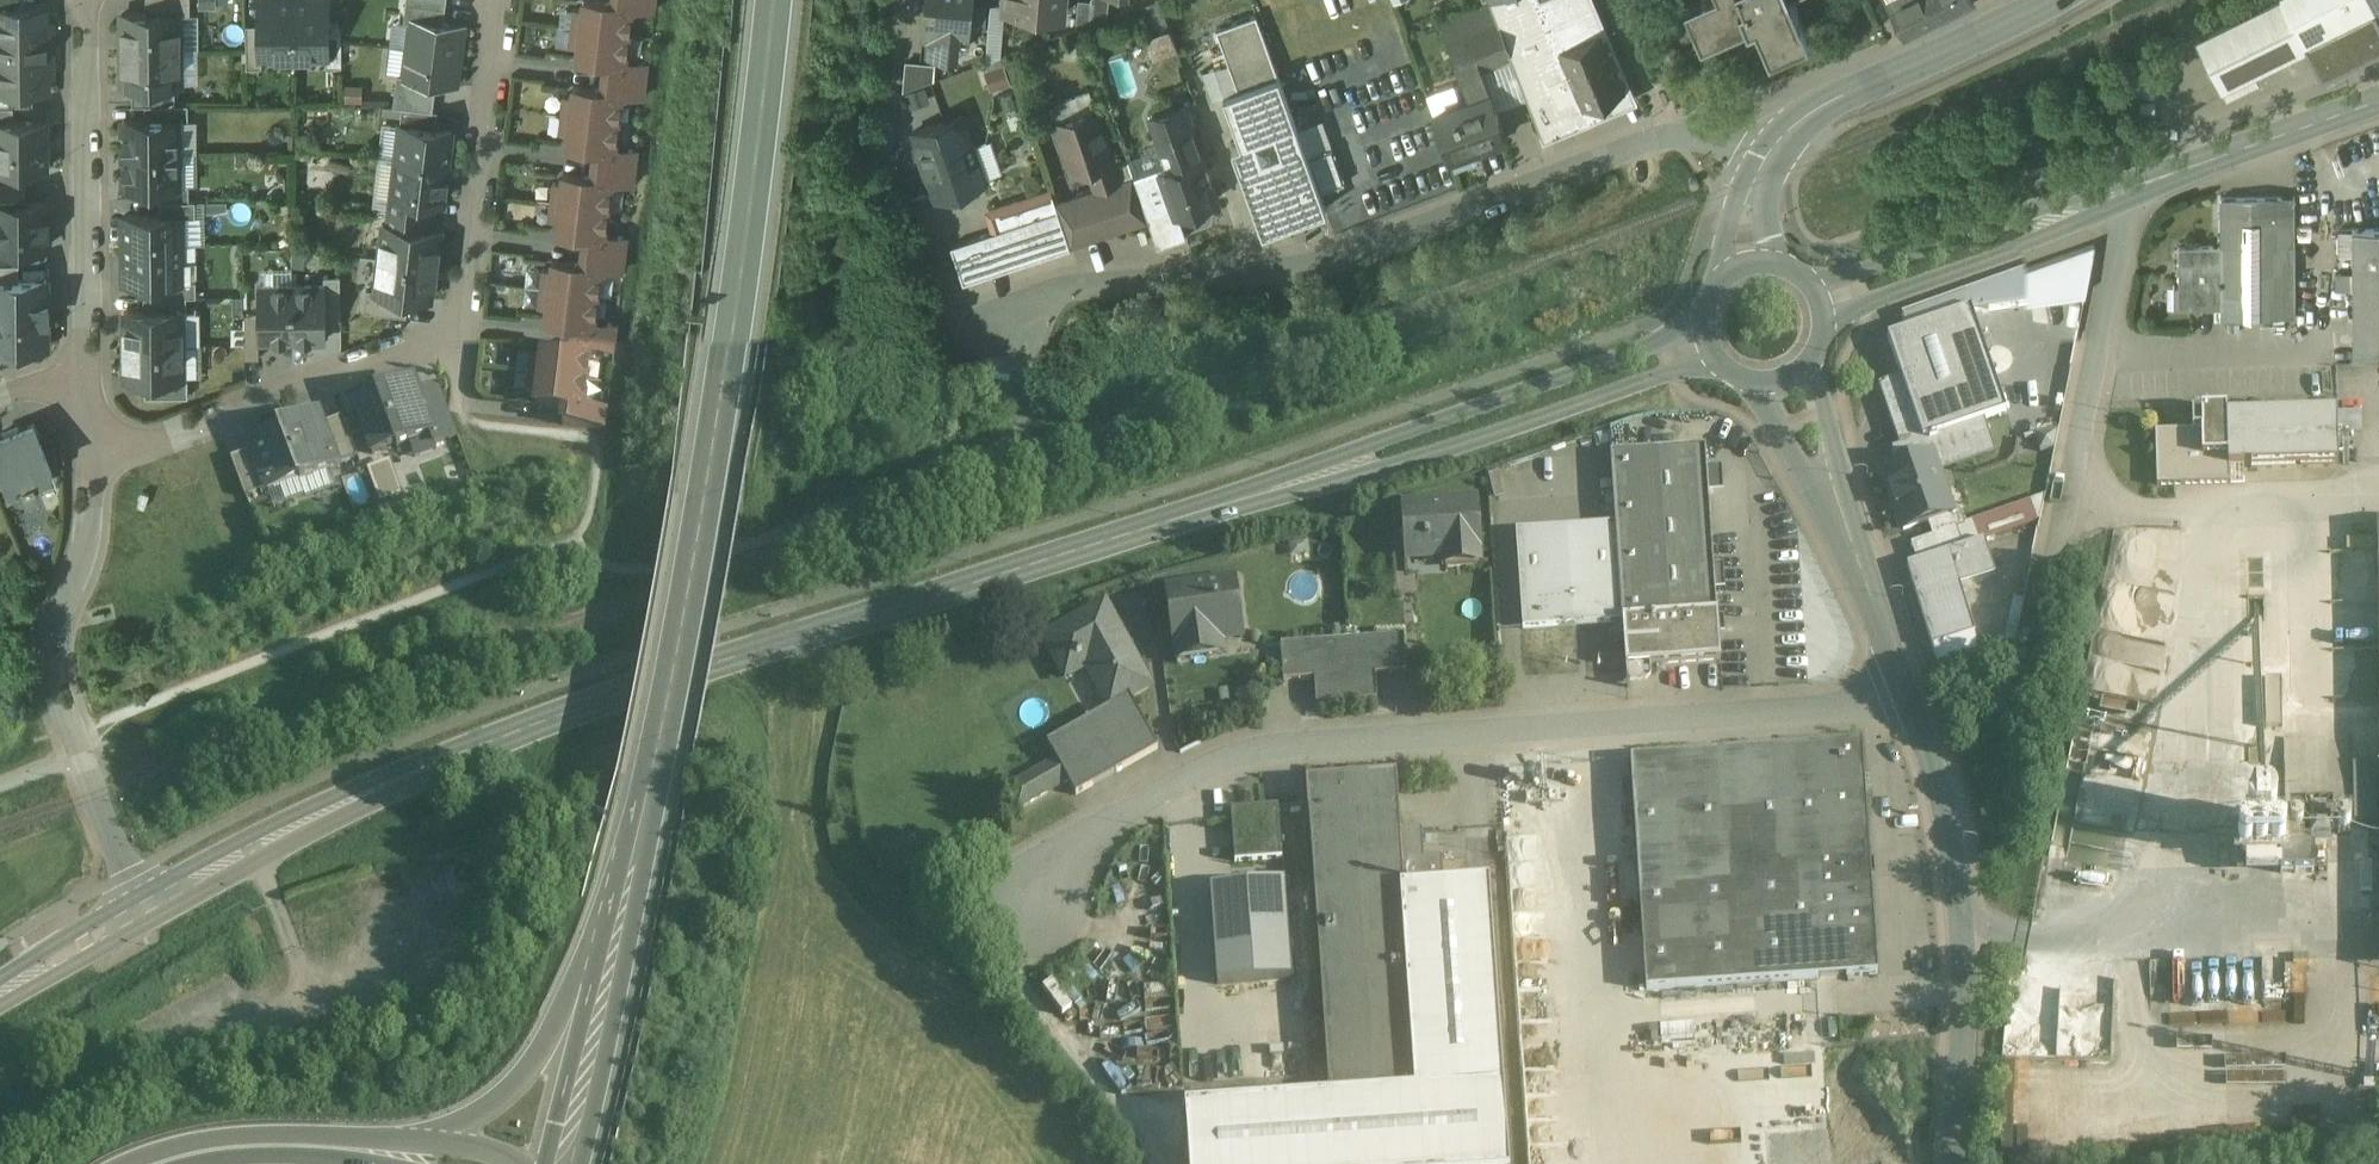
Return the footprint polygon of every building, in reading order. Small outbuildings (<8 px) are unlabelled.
[(1,9),(25,9),(25,0),(1,0),(1,9)] [(146,16),(179,16),(190,16),(190,0),(146,0),(146,16)] [(294,0),(260,1),(260,26),(261,58),(262,58),(294,57),(294,0)] [(327,0),(294,0),(294,57),(326,57),(327,57),(327,25),(327,0)] [(586,0),(584,0),(583,10),(573,9),(571,28),(628,35),(631,7),(631,5),(613,3),(586,0)] [(613,3),(631,5),(631,7),(655,10),(656,0),(613,0),(613,3)] [(946,0),(926,0),(923,36),(931,37),(929,54),(954,57),(956,39),(968,40),(971,2),(946,0)] [(1004,12),(1062,17),(1063,0),(1005,0),(1004,12)] [(1091,0),(1089,24),(1108,18),(1109,0),(1091,0)] [(1510,57),(1540,130),(1631,91),(1591,0),(1488,0),(1510,57)] [(1693,19),(1710,12),(1717,27),(1754,11),(1768,44),(1791,34),(1784,17),(1799,11),(1795,0),(1685,0),(1693,19)] [(1886,5),(1903,39),(1937,20),(1926,0),(1896,0),(1886,5)] [(1937,20),(1971,2),(1970,0),(1926,0),(1937,20)] [(2195,37),(2221,89),(2240,79),(2307,46),(2305,43),(2304,43),(2283,0),(2271,0),(2195,37)] [(2304,43),(2305,43),(2375,8),(2374,6),(2371,0),(2283,0),(2304,43)] [(446,7),(406,2),(404,21),(410,22),(410,19),(444,23),(446,7)] [(1449,20),(1440,24),(1461,78),(1465,76),(1480,70),(1510,57),(1489,3),(1449,20)] [(0,9),(0,38),(46,37),(46,9),(25,9),(1,9),(0,9)] [(1446,14),(1437,18),(1440,24),(1449,20),(1446,14)] [(1239,90),(1279,76),(1256,15),(1217,29),(1239,90)] [(146,16),(122,16),(122,52),(179,52),(179,16),(146,16)] [(444,23),(410,19),(410,22),(407,48),(461,55),(465,25),(444,23)] [(342,68),(341,25),(327,25),(327,57),(326,57),(326,68),(342,68)] [(260,26),(246,26),(246,69),(262,69),(262,58),(261,58),(260,26)] [(628,35),(571,28),(569,47),(578,48),(577,58),(605,62),(625,64),(625,62),(628,35)] [(1155,59),(1183,50),(1176,28),(1149,36),(1155,59)] [(0,38),(0,65),(46,65),(46,37),(0,38)] [(461,55),(407,48),(403,75),(403,78),(436,82),(458,85),(461,55)] [(179,52),(122,52),(123,88),(132,88),(175,87),(180,87),(179,52)] [(1008,55),(989,58),(994,86),(1013,83),(1008,55)] [(903,102),(926,105),(929,79),(936,80),(938,61),(908,58),(903,102)] [(648,65),(625,62),(625,64),(605,62),(604,76),(646,81),(648,65)] [(0,65),(0,93),(47,93),(46,65),(0,65)] [(1480,70),(1465,76),(1473,96),(1488,90),(1480,70)] [(436,82),(403,78),(403,75),(397,74),(393,106),(402,107),(433,111),(436,82)] [(646,81),(604,76),(602,90),(621,92),(621,94),(645,97),(646,81)] [(1327,209),(1279,76),(1239,90),(1224,95),(1241,143),(1232,146),(1263,232),(1327,209)] [(2240,79),(2221,89),(2226,100),(2245,90),(2240,79)] [(175,87),(132,88),(132,107),(145,107),(175,106),(175,87)] [(602,90),(574,87),(573,97),(563,96),(561,115),(618,122),(621,94),(621,92),(602,90)] [(1473,96),(1432,111),(1448,156),(1506,134),(1489,90),(1488,90),(1473,96)] [(1202,158),(1183,106),(1196,101),(1196,100),(1152,116),(1163,145),(1158,147),(1167,171),(1161,173),(1172,204),(1176,214),(1178,214),(1217,200),(1201,159),(1202,158)] [(175,106),(145,107),(145,121),(179,120),(179,122),(188,122),(188,106),(175,106)] [(433,111),(402,107),(400,127),(403,127),(407,127),(407,126),(436,130),(438,111),(433,111)] [(0,108),(0,124),(13,123),(13,108),(0,108)] [(1096,110),(1056,123),(1072,173),(1089,167),(1096,188),(1120,180),(1096,110)] [(618,122),(561,115),(558,134),(568,135),(567,145),(595,149),(614,151),(614,149),(618,122)] [(963,116),(914,132),(922,155),(919,156),(925,171),(927,171),(937,199),(985,182),(963,116)] [(145,121),(123,121),(123,136),(124,146),(123,146),(123,155),(179,154),(179,122),(179,120),(145,121)] [(0,124),(0,170),(47,169),(47,123),(13,123),(0,124)] [(436,130),(407,126),(407,127),(403,127),(399,160),(448,165),(452,132),(436,130)] [(638,152),(614,149),(614,151),(595,149),(593,163),(636,168),(638,152)] [(179,154),(123,155),(123,162),(124,162),(124,173),(123,173),(124,188),(146,188),(179,187),(179,186),(179,154)] [(448,165),(399,160),(397,177),(394,176),(391,197),(434,202),(444,203),(448,165)] [(636,168),(593,163),(592,177),(611,179),(611,181),(634,184),(636,168)] [(1161,173),(1136,182),(1146,213),(1172,204),(1161,173)] [(592,177),(564,174),(562,184),(553,183),(550,202),(607,209),(611,181),(611,179),(592,177)] [(1096,188),(1055,202),(1058,211),(1070,248),(1149,222),(1146,213),(1133,176),(1096,188)] [(0,184),(0,205),(23,205),(23,184),(0,184)] [(179,187),(146,188),(146,203),(160,203),(189,202),(189,201),(189,186),(179,186),(179,187)] [(434,202),(391,197),(389,211),(432,217),(434,202)] [(2295,198),(2221,198),(2220,248),(2220,308),(2220,318),(2279,318),(2279,247),(2295,247),(2295,198)] [(189,201),(189,202),(160,203),(160,216),(181,216),(181,217),(195,217),(195,201),(189,201)] [(607,209),(550,202),(548,221),(558,222),(557,232),(585,236),(604,238),(604,236),(607,209)] [(1172,204),(1146,213),(1149,222),(1157,248),(1186,238),(1178,214),(1176,214),(1172,204)] [(0,205),(0,247),(48,247),(48,205),(23,205),(0,205)] [(432,217),(389,211),(387,226),(430,231),(432,217)] [(1058,211),(951,247),(963,284),(1070,248),(1058,211)] [(160,216),(124,217),(124,245),(181,245),(181,217),(181,216),(160,216)] [(387,226),(383,226),(380,259),(436,265),(439,248),(437,247),(438,232),(430,231),(387,226)] [(2352,230),(2351,348),(2378,348),(2378,230),(2352,230)] [(628,239),(604,236),(604,238),(585,236),(583,250),(626,255),(628,239)] [(181,245),(124,245),(125,283),(161,283),(182,283),(182,263),(181,245)] [(1963,292),(1969,310),(2058,297),(2052,331),(2076,334),(2095,246),(1963,292)] [(2220,248),(2177,247),(2177,287),(2189,287),(2189,309),(2220,308),(2220,248)] [(2294,318),(2295,247),(2279,247),(2279,318),(2294,318)] [(626,255),(583,250),(581,264),(600,266),(600,268),(624,271),(626,255)] [(436,265),(380,259),(376,290),(376,292),(409,296),(431,298),(432,283),(434,283),(436,265)] [(581,264),(553,261),(552,271),(542,270),(540,289),(597,296),(600,268),(600,266),(581,264)] [(0,264),(0,280),(19,280),(19,263),(0,264)] [(196,263),(182,263),(182,281),(196,281),(196,263)] [(340,276),(324,276),(324,286),(325,286),(326,319),(340,319),(340,276)] [(0,280),(0,358),(26,358),(26,350),(32,345),(47,345),(47,321),(49,321),(49,301),(47,301),(47,280),(19,280),(0,280)] [(182,281),(182,283),(161,283),(161,297),(186,297),(196,297),(196,281),(182,281)] [(324,286),(292,287),(292,341),(326,340),(326,319),(325,286),(324,286)] [(292,341),(292,287),(259,287),(259,317),(259,341),(292,341)] [(409,296),(376,292),(376,290),(367,289),(364,311),(406,317),(409,296)] [(597,296),(540,289),(538,308),(548,309),(546,319),(574,323),(593,325),(594,323),(597,296)] [(1963,292),(1901,314),(1907,330),(1886,337),(1900,377),(1877,385),(1898,447),(1891,449),(1897,466),(1929,455),(1933,467),(1992,447),(1982,420),(2004,412),(1969,310),(1963,292)] [(187,313),(186,297),(161,297),(144,298),(144,312),(182,311),(182,313),(187,313)] [(144,312),(125,312),(125,345),(182,345),(182,313),(182,311),(144,312)] [(259,317),(245,317),(245,359),(259,359),(259,341),(259,317)] [(593,325),(574,323),(573,337),(615,342),(617,326),(594,323),(593,325)] [(615,342),(573,337),(571,351),(590,353),(590,355),(613,358),(615,342)] [(182,345),(125,345),(125,379),(145,379),(183,378),(183,377),(182,345)] [(571,351),(543,348),(542,358),(532,357),(530,376),(587,383),(590,355),(590,353),(571,351)] [(587,383),(530,376),(528,395),(537,396),(536,406),(564,410),(583,412),(583,410),(587,383)] [(183,377),(183,378),(145,379),(145,398),(188,397),(188,377),(183,377)] [(414,382),(377,395),(378,397),(354,406),(372,455),(396,446),(397,449),(432,436),(440,433),(429,402),(427,396),(420,398),(414,382)] [(458,437),(443,397),(429,402),(440,433),(432,436),(435,446),(458,437)] [(2335,413),(2225,416),(2225,409),(2190,410),(2191,431),(2154,432),(2156,486),(2230,484),(2229,467),(2337,464),(2335,413)] [(583,412),(564,410),(562,425),(605,430),(607,413),(583,410),(583,412)] [(318,418),(281,432),(282,433),(299,480),(300,483),(337,469),(336,466),(321,426),(318,418)] [(343,418),(321,426),(336,466),(358,458),(343,418)] [(0,436),(0,463),(8,483),(10,487),(26,480),(27,482),(38,478),(37,476),(53,469),(34,422),(0,436)] [(299,480),(282,433),(250,445),(252,452),(267,490),(268,492),(299,480)] [(1705,448),(1610,455),(1615,525),(1622,623),(1625,670),(1720,663),(1705,448)] [(267,490),(252,452),(231,460),(245,498),(267,490)] [(1897,466),(1882,471),(1902,530),(1926,522),(1945,515),(1944,514),(1949,512),(1948,511),(1944,512),(1937,494),(1942,492),(1933,467),(1929,455),(1897,466)] [(0,463),(0,487),(8,483),(0,463)] [(1963,526),(1955,529),(1962,549),(1916,563),(1906,565),(1940,677),(2009,672),(2043,498),(1963,526)] [(1475,506),(1403,511),(1406,554),(1444,551),(1445,567),(1479,565),(1475,506)] [(1949,512),(1944,514),(1945,515),(1926,522),(1931,537),(1955,529),(1963,526),(1957,509),(1949,512)] [(1615,525),(1516,532),(1522,630),(1622,623),(1615,525)] [(1931,537),(1910,544),(1916,563),(1962,549),(1955,529),(1931,537)] [(1234,581),(1168,590),(1177,656),(1208,652),(1206,640),(1242,635),(1234,581)] [(1105,603),(1044,636),(1066,675),(1087,664),(1110,707),(1130,696),(1150,686),(1105,603)] [(1404,637),(1343,641),(1345,678),(1375,676),(1407,674),(1404,637)] [(1343,641),(1281,646),(1283,682),(1315,680),(1345,678),(1343,641)] [(1375,676),(1345,678),(1347,704),(1377,701),(1375,676)] [(1345,678),(1315,680),(1316,706),(1347,704),(1345,678)] [(2281,728),(2281,680),(2264,680),(2265,729),(2281,728)] [(1110,707),(1047,741),(1057,758),(1068,779),(1076,793),(1158,748),(1130,696),(1110,707)] [(1860,744),(1630,760),(1646,992),(1876,976),(1860,744)] [(1057,758),(1007,785),(1018,806),(1068,779),(1057,758)] [(1397,776),(1306,783),(1308,813),(1309,813),(1399,806),(1397,776)] [(1309,813),(1330,1099),(1185,1109),(1189,1163),(1509,1163),(1490,885),(1444,888),(1442,860),(1424,861),(1422,832),(1401,834),(1399,806),(1309,813)] [(1235,863),(1282,860),(1278,807),(1231,811),(1235,863)] [(2266,844),(2270,841),(2273,836),(2275,831),(2274,826),(2272,821),(2268,817),(2263,815),(2258,814),(2254,815),(2249,818),(2246,821),(2244,826),(2243,831),(2244,836),(2247,840),(2251,843),(2255,845),(2261,845),(2266,844)] [(1284,883),(1211,889),(1217,986),(1291,981),(1284,883)] [(1065,1015),(1079,1006),(1062,980),(1049,988),(1065,1015)] [(2021,1087),(2052,1087),(2052,1060),(2020,1061),(2021,1087)] [(2013,1087),(2011,1150),(2033,1151),(2034,1088),(2013,1087)]
